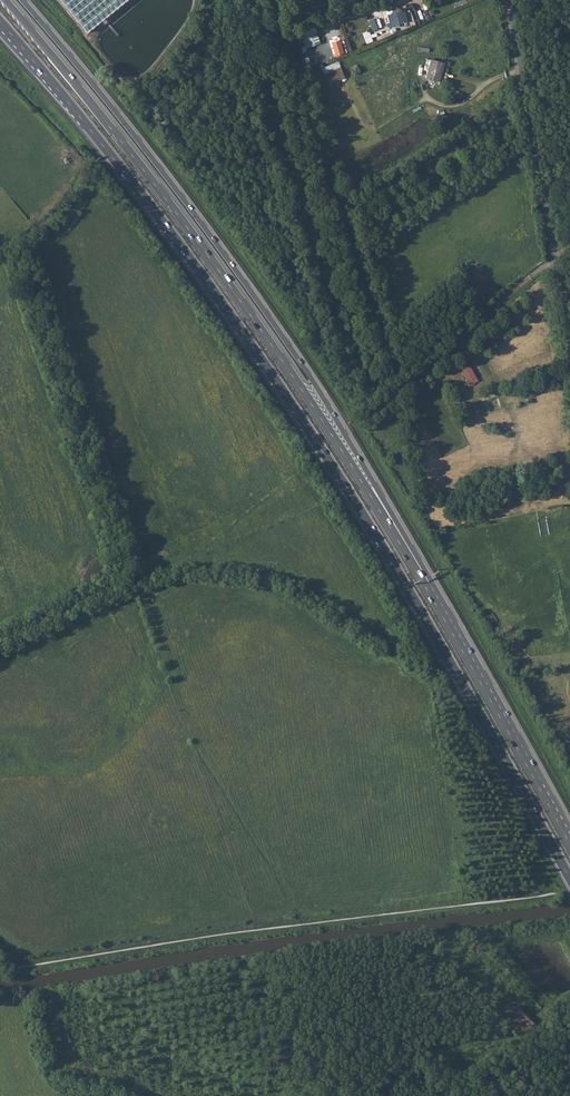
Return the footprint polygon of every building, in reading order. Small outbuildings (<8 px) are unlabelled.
[(86,33),(127,0),(60,0),(86,33)] [(386,23),(387,27),(396,25),(396,27),(402,25),(400,17),(389,19),(390,23),(386,23)] [(363,33),(367,43),(373,41),(369,31),(363,33)] [(306,48),(316,45),(312,33),(302,36),(306,48)] [(336,56),(345,53),(341,39),(332,42),(336,56)] [(430,59),(425,78),(437,81),(442,62),(430,59)] [(322,68),(328,84),(344,78),(338,62),(322,68)] [(467,281),(473,299),(478,298),(472,280),(467,281)] [(467,361),(459,366),(467,381),(475,376),(467,361)]
